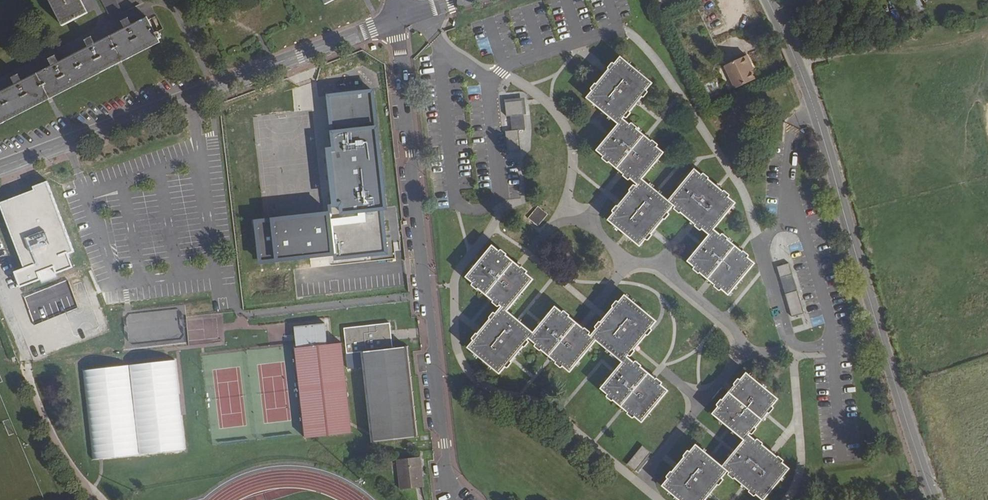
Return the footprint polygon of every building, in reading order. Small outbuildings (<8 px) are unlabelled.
[(52,0),(48,0),(62,26),(64,25),(52,0)] [(85,15),(77,0),(52,0),(64,25),(85,15)] [(85,15),(87,13),(81,0),(77,0),(85,15)] [(123,13),(116,0),(100,0),(111,20),(123,13)] [(148,20),(146,17),(131,25),(128,18),(121,22),(124,28),(95,44),(91,37),(84,41),(87,47),(58,62),(55,56),(48,59),(51,66),(21,81),(18,75),(11,78),(14,84),(0,92),(0,96),(148,20)] [(158,40),(148,20),(0,96),(0,121),(158,40)] [(160,43),(158,40),(0,121),(0,124),(160,43)] [(745,56),(724,65),(735,88),(753,79),(750,71),(747,66),(749,65),(745,56)] [(620,57),(614,64),(612,63),(608,68),(609,69),(600,76),(596,85),(595,84),(591,89),(592,91),(587,98),(599,108),(618,124),(622,118),(623,117),(626,118),(630,113),(629,111),(642,97),(643,98),(647,92),(646,90),(651,83),(620,57)] [(339,264),(387,259),(382,214),(386,214),(373,96),(329,101),(335,157),(331,157),(336,206),(332,207),(339,264)] [(523,100),(505,101),(507,115),(510,115),(512,130),(505,130),(507,151),(520,150),(518,130),(525,129),(523,100)] [(622,118),(618,124),(596,151),(603,156),(602,159),(607,163),(609,162),(616,168),(623,174),(623,175),(628,179),(630,179),(637,184),(641,179),(663,153),(656,147),(657,145),(652,140),(650,142),(636,129),(636,127),(631,123),(629,125),(622,118)] [(694,170),(668,202),(673,205),(675,207),(674,208),(679,213),(680,212),(688,219),(695,225),(695,226),(700,230),(702,229),(709,234),(713,229),(734,203),(727,197),(729,195),(724,190),(722,192),(707,179),(708,178),(703,174),(700,175),(694,170)] [(641,179),(637,184),(635,186),(633,185),(629,190),(630,191),(622,201),(618,207),(616,206),(612,211),(614,213),(608,220),(639,246),(646,239),(647,240),(652,235),(651,234),(663,219),(664,219),(669,214),(667,212),(673,205),(668,202),(641,179)] [(47,184),(0,202),(27,270),(74,252),(47,184)] [(537,206),(528,218),(537,226),(547,215),(537,206)] [(326,214),(254,221),(258,264),(330,257),(326,214)] [(713,229),(709,234),(699,247),(687,261),(694,267),(693,269),(698,274),(700,273),(714,285),(713,286),(719,290),(721,289),(728,295),(754,263),(747,258),(748,256),(743,251),(741,253),(727,240),(727,239),(722,233),(720,236),(713,229)] [(492,246),(466,277),(473,283),(471,285),(477,290),(478,289),(493,301),(492,302),(497,307),(499,305),(501,307),(506,311),(532,280),(526,274),(527,271),(521,267),(520,268),(505,255),(506,254),(500,250),(498,252),(492,246)] [(788,264),(776,267),(790,318),(803,314),(788,264)] [(31,296),(11,305),(33,360),(109,330),(88,275),(57,287),(66,313),(75,310),(78,318),(46,332),(31,296)] [(596,330),(590,336),(595,341),(622,362),(626,357),(628,355),(630,356),(634,351),(633,350),(646,335),(647,335),(651,330),(650,328),(655,321),(624,296),(618,302),(616,301),(612,307),(613,308),(601,323),(599,322),(595,328),(596,330)] [(501,307),(495,314),(493,312),(489,318),(489,320),(477,334),(476,333),(471,339),(473,341),(468,348),(499,374),(505,367),(507,368),(511,362),(510,361),(522,346),(524,348),(529,342),(527,339),(528,337),(532,333),(506,311),(501,307)] [(554,307),(532,333),(528,337),(536,344),(534,346),(540,351),(541,349),(556,362),(555,363),(560,368),(562,366),(569,372),(595,341),(590,336),(588,335),(589,333),(584,328),(583,329),(568,317),(569,316),(563,311),(561,313),(554,307)] [(821,311),(812,312),(812,325),(822,325),(821,311)] [(360,352),(392,348),(390,323),(344,328),(346,354),(360,352)] [(296,348),(326,345),(324,324),(294,327),(296,348)] [(326,345),(296,348),(295,349),(304,438),(351,433),(341,343),(326,345)] [(392,348),(360,352),(370,442),(417,437),(407,346),(392,348)] [(626,357),(622,362),(601,389),(607,394),(606,396),(612,401),(613,399),(628,412),(627,414),(632,418),(634,416),(641,422),(667,391),(660,385),(661,383),(656,379),(655,379),(640,367),(641,366),(635,361),(633,363),(626,357)] [(120,367),(131,456),(176,451),(165,361),(120,367)] [(131,456),(120,367),(74,372),(84,462),(131,456)] [(746,373),(740,380),(738,379),(734,385),(734,386),(722,400),(721,399),(716,405),(718,407),(712,414),(744,440),(747,435),(750,432),(752,433),(756,428),(755,427),(767,412),(769,413),(773,408),(771,406),(777,399),(753,379),(746,373)] [(747,435),(744,440),(731,451),(722,467),(727,471),(729,473),(728,474),(733,479),(734,477),(749,490),(748,492),(754,496),(755,494),(763,499),(788,469),(782,463),(783,461),(778,456),(776,457),(761,445),(762,444),(757,439),(755,441),(747,435)] [(642,445),(627,464),(635,471),(651,452),(642,445)] [(689,452),(688,450),(683,456),(684,457),(672,472),(670,471),(666,477),(668,479),(662,486),(680,499),(705,499),(704,499),(717,484),(718,485),(722,480),(721,478),(727,471),(722,467),(696,445),(689,452)] [(420,457),(396,460),(400,490),(423,487),(420,457)]
